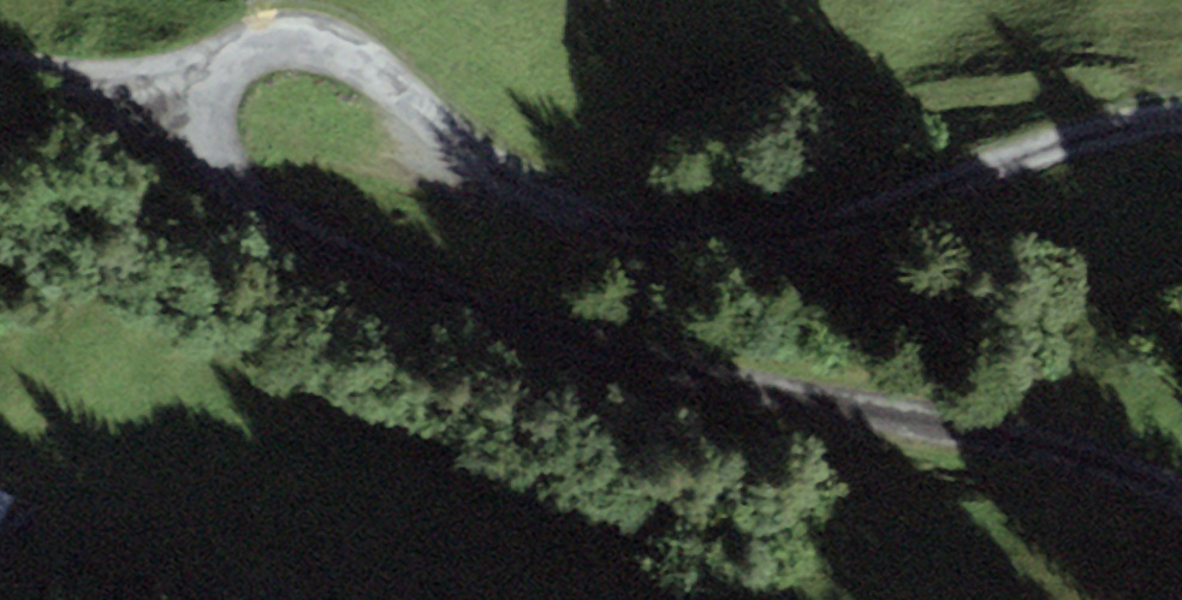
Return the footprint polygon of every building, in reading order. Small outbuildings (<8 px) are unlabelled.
[(18,494),(0,485),(0,529),(18,494)]
